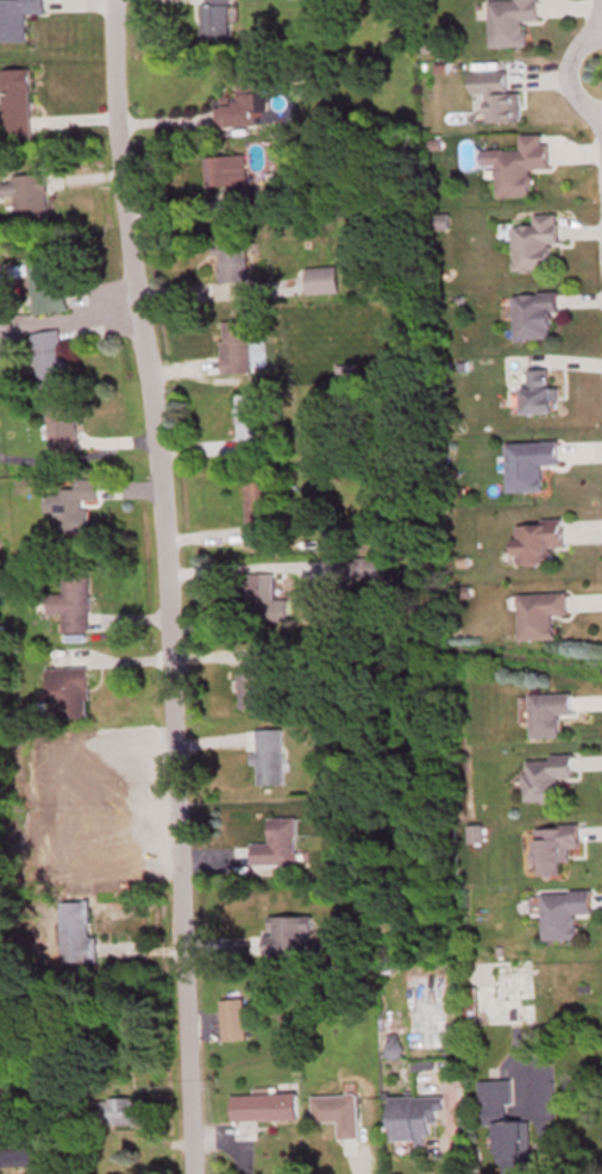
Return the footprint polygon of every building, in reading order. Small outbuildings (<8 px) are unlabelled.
[(24,40),(25,13),(43,13),(44,0),(0,0),(0,40),(24,40)] [(202,26),(226,26),(226,0),(202,0),(202,26)] [(487,0),(489,47),(525,46),(524,20),(537,19),(537,0),(487,0)] [(29,135),(28,68),(0,69),(0,136),(29,135)] [(469,94),(484,93),(484,120),(519,120),(519,91),(506,91),(506,71),(469,72),(469,94)] [(255,80),(235,81),(235,100),(214,100),(214,125),(255,125),(255,80)] [(494,196),(530,195),(530,167),(545,167),(545,134),(519,134),(519,149),(480,149),(480,178),(494,178),(494,196)] [(245,184),(245,155),(206,155),(206,184),(245,184)] [(9,175),(9,181),(0,181),(0,198),(12,198),(13,218),(46,216),(44,173),(9,175)] [(531,214),(532,224),(511,225),(513,270),(547,268),(546,244),(557,243),(556,212),(531,214)] [(245,225),(216,225),(217,283),(246,282),(245,225)] [(32,313),(66,308),(63,287),(57,288),(51,251),(24,255),(32,313)] [(513,338),(554,338),(553,291),(512,291),(513,338)] [(220,320),(220,373),(247,373),(247,320),(220,320)] [(68,386),(57,328),(28,334),(40,391),(68,386)] [(523,412),(552,412),(552,369),(523,369),(523,412)] [(234,393),(238,454),(266,453),(263,392),(234,393)] [(49,452),(74,451),(71,399),(45,401),(49,452)] [(542,463),(557,463),(557,441),(505,442),(506,491),(542,491),(542,463)] [(96,478),(70,478),(70,490),(47,490),(47,512),(56,513),(56,531),(84,532),(85,500),(96,500),(96,478)] [(549,564),(549,545),(562,545),(562,521),(512,521),(512,564),(549,564)] [(286,597),(273,597),(272,572),(249,573),(250,622),(286,621),(286,597)] [(88,574),(61,574),(61,593),(43,593),(43,614),(61,614),(61,631),(87,631),(88,574)] [(517,639),(552,639),(552,614),(566,614),(566,592),(517,593),(517,639)] [(46,667),(47,711),(86,710),(84,666),(46,667)] [(238,669),(238,707),(262,707),(262,669),(238,669)] [(571,713),(571,692),(528,693),(529,737),(559,736),(558,713),(571,713)] [(253,727),(253,764),(256,764),(256,783),(281,783),(281,727),(253,727)] [(559,801),(558,777),(573,777),(573,756),(524,757),(525,801),(559,801)] [(295,816),(267,816),(267,842),(250,842),(250,864),(295,864),(295,816)] [(558,861),(567,861),(568,847),(578,847),(578,827),(533,826),(532,875),(558,876),(558,861)] [(589,913),(589,891),(540,891),(541,940),(575,940),(575,913),(589,913)] [(88,900),(59,901),(61,960),(96,959),(95,936),(89,936),(88,900)] [(307,916),(263,916),(263,955),(307,955),(307,916)] [(220,1039),(243,1039),(243,998),(220,998),(220,1039)] [(519,1120),(510,1121),(508,1078),(478,1079),(480,1124),(492,1123),(494,1162),(521,1160),(519,1120)] [(295,1119),(295,1093),(228,1093),(228,1119),(295,1119)] [(356,1093),(310,1094),(311,1121),(336,1120),(336,1137),(357,1137),(356,1093)] [(387,1095),(388,1138),(431,1138),(430,1121),(440,1121),(439,1094),(387,1095)] [(93,1097),(93,1123),(143,1123),(143,1097),(93,1097)] [(36,1164),(36,1136),(0,1136),(0,1164),(36,1164)]
